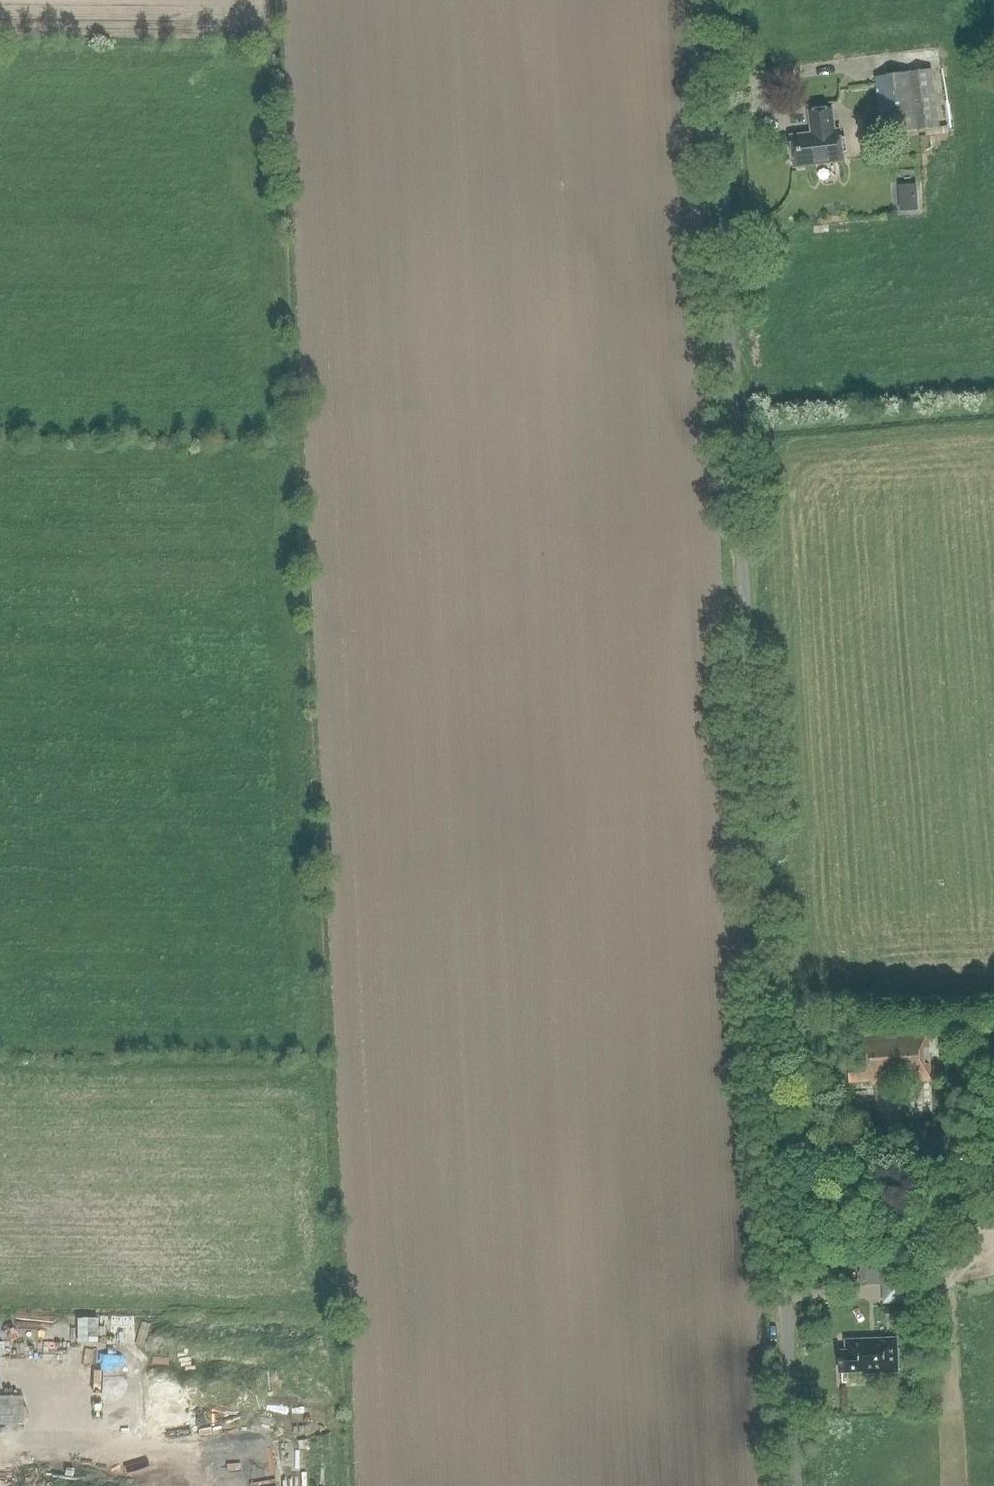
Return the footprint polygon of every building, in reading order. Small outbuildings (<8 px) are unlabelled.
[(932,68),(875,76),(883,134),(939,127),(932,68)] [(811,132),(790,135),(794,166),(843,160),(839,129),(834,129),(831,107),(808,110),(811,132)] [(902,211),(919,212),(919,183),(902,183),(902,211)] [(901,1124),(899,1080),(929,1078),(926,1032),(858,1036),(859,1064),(849,1064),(850,1081),(873,1079),(873,1082),(875,1082),(878,1125),(901,1124)] [(882,1284),(883,1303),(909,1302),(907,1245),(866,1246),(868,1285),(882,1284)] [(864,1372),(897,1371),(896,1338),(845,1340),(845,1352),(839,1352),(839,1370),(863,1369),(864,1372)]
